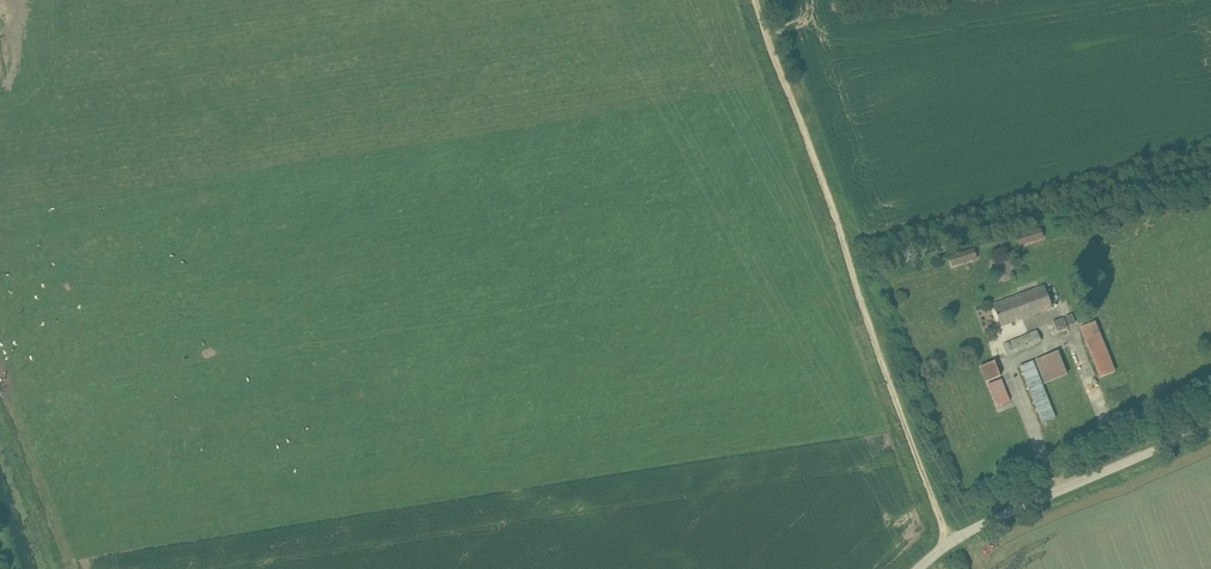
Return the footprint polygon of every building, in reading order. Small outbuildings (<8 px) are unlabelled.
[(1019,245),(1043,238),(1040,228),(1016,236),(1019,245)] [(974,249),(961,253),(949,256),(952,266),(977,258),(974,249)] [(1044,285),(1004,300),(993,304),(1001,326),(1052,308),(1044,285)] [(1072,314),(1065,317),(1069,326),(1075,323),(1072,314)] [(1064,318),(1053,322),(1057,331),(1068,328),(1064,318)] [(1081,328),(1100,377),(1115,372),(1095,322),(1081,328)] [(1037,330),(1015,340),(1004,344),(1008,355),(1042,341),(1037,330)] [(1058,351),(1036,359),(1046,383),(1067,375),(1058,351)] [(1000,376),(995,361),(980,367),(986,382),(1000,376)] [(1056,417),(1033,361),(1019,366),(1042,423),(1056,417)]
